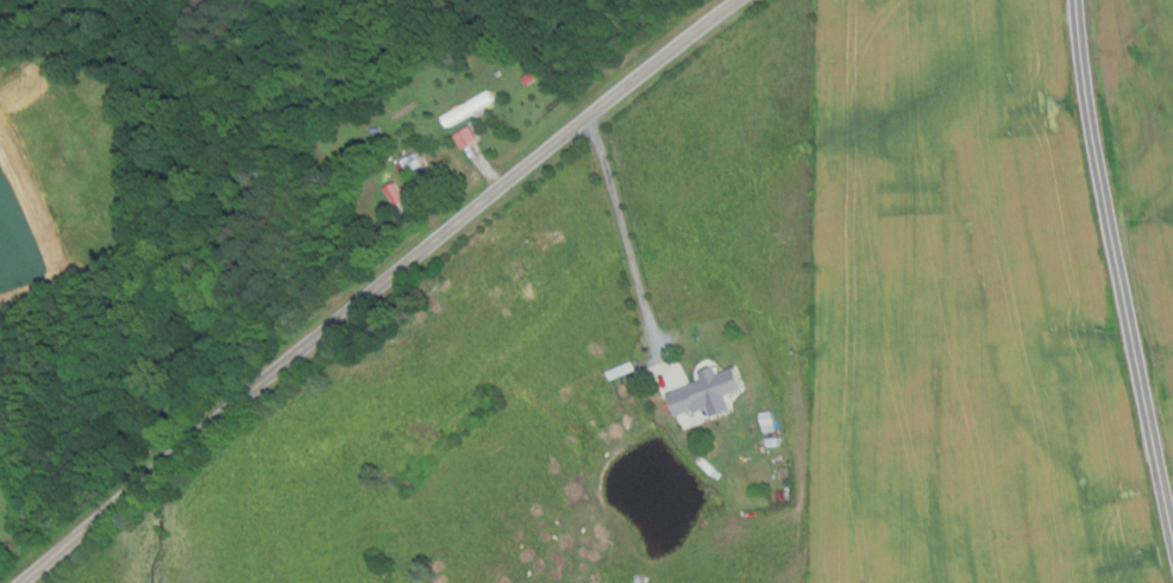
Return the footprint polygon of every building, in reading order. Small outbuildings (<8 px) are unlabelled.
[(535,61),(531,63),(527,57),(532,55),(535,61)] [(529,84),(525,77),(538,69),(542,76),(529,84)] [(450,126),(445,117),(493,90),(498,99),(450,126)] [(481,138),(465,149),(456,136),(471,125),(481,138)] [(426,165),(410,173),(408,169),(403,171),(401,167),(406,164),(403,159),(419,151),(426,165)] [(363,159),(357,164),(352,158),(358,153),(363,159)] [(434,188),(427,176),(438,170),(445,182),(434,188)] [(408,201),(397,207),(387,188),(397,182),(408,201)] [(629,374),(626,365),(634,362),(638,370),(629,374)] [(734,409),(684,427),(671,393),(707,380),(703,371),(720,365),(722,372),(739,366),(747,389),(729,395),(734,409)] [(766,433),(763,412),(774,409),(778,431),(766,433)] [(782,446),(770,446),(770,438),(780,438),(782,446)]
